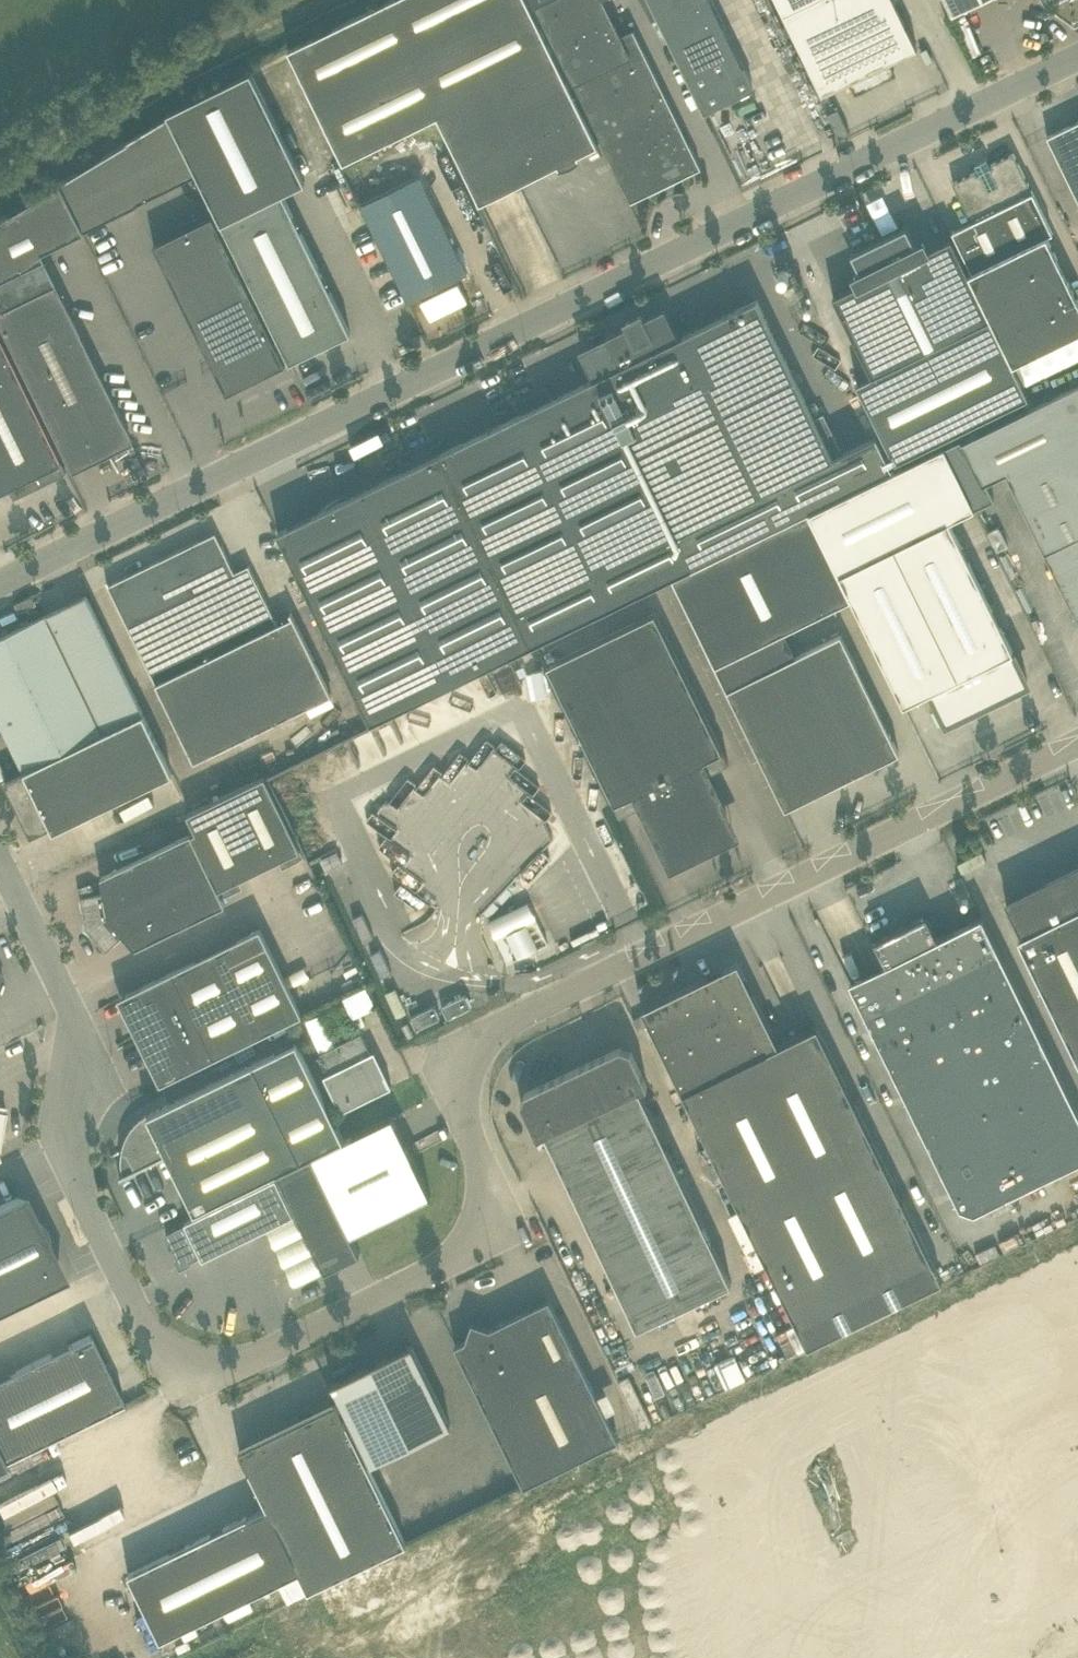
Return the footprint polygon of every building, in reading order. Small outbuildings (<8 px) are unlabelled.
[(527,0),(387,0),(288,48),(344,161),(438,115),(480,201),(598,144),(527,0)] [(622,181),(632,201),(701,167),(633,28),(622,34),(605,0),(533,0),(622,181)] [(710,0),(649,0),(705,113),(754,88),(710,0)] [(784,14),(812,0),(777,0),(784,14)] [(784,14),(813,74),(822,94),(850,80),(854,88),(860,90),(891,75),(893,69),(890,61),(917,48),(894,0),(812,0),(784,14)] [(952,15),(983,0),(945,0),(952,15)] [(283,193),(305,182),(250,69),(166,110),(169,115),(198,173),(290,362),(351,332),(283,193)] [(80,230),(198,173),(169,115),(56,182),(57,182),(61,190),(80,230)] [(1047,135),(1077,198),(1077,121),(1047,135)] [(990,317),(1014,364),(1077,333),(1077,301),(1046,235),(1053,232),(1014,152),(991,163),(993,166),(991,167),(987,158),(975,164),(979,172),(977,173),(976,170),(953,181),(972,221),(952,230),(973,271),(969,273),(990,317)] [(468,272),(420,174),(361,203),(409,301),(421,295),(423,299),(422,299),(431,318),(467,300),(458,282),(457,282),(455,279),(468,272)] [(41,257),(38,251),(80,230),(61,190),(57,182),(0,216),(0,277),(41,257)] [(214,214),(155,243),(228,392),(287,363),(214,214)] [(857,281),(858,283),(834,296),(873,376),(858,383),(896,460),(1029,395),(1014,364),(990,317),(969,273),(952,238),(927,250),(926,247),(920,234),(918,235),(923,244),(917,247),(907,226),(852,253),(862,274),(856,277),(852,268),(850,268),(857,281)] [(0,277),(0,328),(21,370),(82,340),(41,257),(0,277)] [(606,336),(607,339),(588,348),(601,375),(278,532),(370,722),(893,467),(877,435),(834,456),(757,299),(679,336),(668,313),(667,312),(665,310),(664,310),(662,309),(660,310),(643,318),(641,314),(626,321),(628,325),(606,336)] [(417,347),(427,342),(422,332),(412,337),(417,347)] [(1077,358),(1077,338),(1024,364),(1039,394),(1051,388),(1044,373),(1077,358)] [(55,452),(0,340),(0,489),(6,486),(12,498),(65,472),(55,452)] [(21,370),(60,450),(70,470),(131,440),(82,340),(21,370)] [(962,440),(960,436),(944,444),(975,506),(995,496),(987,482),(1006,472),(1074,610),(1077,619),(1077,383),(962,440)] [(1028,682),(948,519),(975,506),(944,444),(809,512),(904,704),(932,690),(947,721),(1028,682)] [(715,664),(848,599),(805,512),(673,577),(715,664)] [(195,761),(332,694),(292,611),(290,612),(292,616),(278,623),(249,564),(235,571),(231,564),(222,545),(218,547),(213,538),(201,544),(199,540),(110,583),(108,579),(106,580),(195,761)] [(46,613),(103,731),(143,712),(96,613),(87,593),(46,613)] [(655,612),(547,664),(620,814),(643,803),(673,863),(712,844),(706,832),(710,829),(711,831),(714,830),(713,828),(722,823),(722,825),(725,824),(725,823),(729,821),(705,772),(725,762),(726,763),(729,761),(723,750),(655,612)] [(27,622),(0,635),(0,721),(24,770),(103,731),(46,613),(27,622)] [(841,633),(727,689),(786,808),(899,752),(841,633)] [(54,831),(73,821),(172,773),(144,714),(44,761),(24,770),(25,771),(5,781),(31,835),(51,825),(54,831)] [(104,892),(81,897),(86,927),(106,950),(124,934),(136,947),(171,930),(226,903),(222,895),(237,888),(233,879),(283,855),(288,863),(304,856),(300,847),(291,828),(265,775),(188,813),(196,829),(191,832),(121,866),(101,875),(104,892)] [(1032,886),(1034,890),(1007,904),(1022,935),(1018,937),(1077,1059),(1077,864),(1032,886)] [(854,990),(960,1206),(974,1211),(1077,1161),(1077,1111),(982,916),(938,937),(927,914),(875,939),(891,971),(854,990)] [(537,918),(497,938),(508,962),(548,942),(537,918)] [(126,993),(119,996),(161,1082),(302,1013),(260,927),(237,938),(241,946),(199,966),(196,959),(126,993)] [(723,982),(647,1019),(799,1328),(808,1347),(942,1281),(933,1262),(817,1026),(768,1050),(737,987),(723,982)] [(370,984),(347,995),(356,1016),(380,1005),(370,984)] [(442,1005),(448,1017),(472,1005),(466,993),(442,1005)] [(441,1016),(435,1004),(411,1015),(417,1028),(441,1016)] [(649,1023),(644,1013),(634,1018),(639,1028),(649,1023)] [(361,1032),(342,1042),(321,1052),(334,1079),(328,1082),(341,1110),(392,1086),(391,1083),(387,1085),(374,1059),(370,1061),(367,1055),(371,1053),(361,1032)] [(278,1171),(313,1154),(345,1138),(297,1041),(169,1103),(169,1102),(150,1112),(147,1114),(143,1116),(140,1118),(137,1121),(134,1124),(131,1128),(129,1131),(127,1135),(125,1139),(124,1143),(123,1147),(122,1151),(127,1152),(135,1168),(120,1176),(121,1178),(168,1155),(195,1211),(278,1171)] [(638,1327),(658,1318),(731,1282),(638,1088),(647,1084),(641,1069),(631,1049),(622,1045),(525,1091),(521,1101),(538,1136),(546,1133),(638,1327)] [(313,1154),(352,1233),(432,1194),(393,1115),(345,1138),(313,1154)] [(313,1154),(278,1171),(326,1268),(340,1261),(360,1252),(352,1233),(313,1154)] [(276,1176),(205,1211),(185,1221),(186,1223),(166,1233),(180,1261),(185,1263),(202,1255),(203,1258),(269,1226),(297,1283),(322,1270),(276,1176)] [(57,1282),(56,1281),(46,1261),(47,1258),(48,1256),(49,1252),(50,1249),(50,1246),(50,1243),(49,1240),(48,1237),(47,1234),(45,1231),(44,1229),(41,1226),(39,1224),(37,1222),(34,1221),(31,1220),(28,1219),(25,1218),(15,1198),(16,1198),(16,1196),(0,1203),(0,1310),(57,1282)] [(525,1485),(619,1439),(549,1298),(490,1327),(472,1321),(466,1339),(455,1344),(525,1485)] [(4,1460),(124,1402),(90,1333),(0,1377),(0,1451),(4,1460)] [(372,1463),(431,1434),(451,1424),(412,1345),(413,1344),(412,1343),(332,1382),(332,1384),(333,1383),(372,1463)] [(738,1349),(721,1355),(729,1378),(746,1372),(738,1349)] [(407,1543),(338,1402),(239,1450),(267,1505),(128,1573),(161,1640),(299,1572),(309,1591),(407,1543)]
